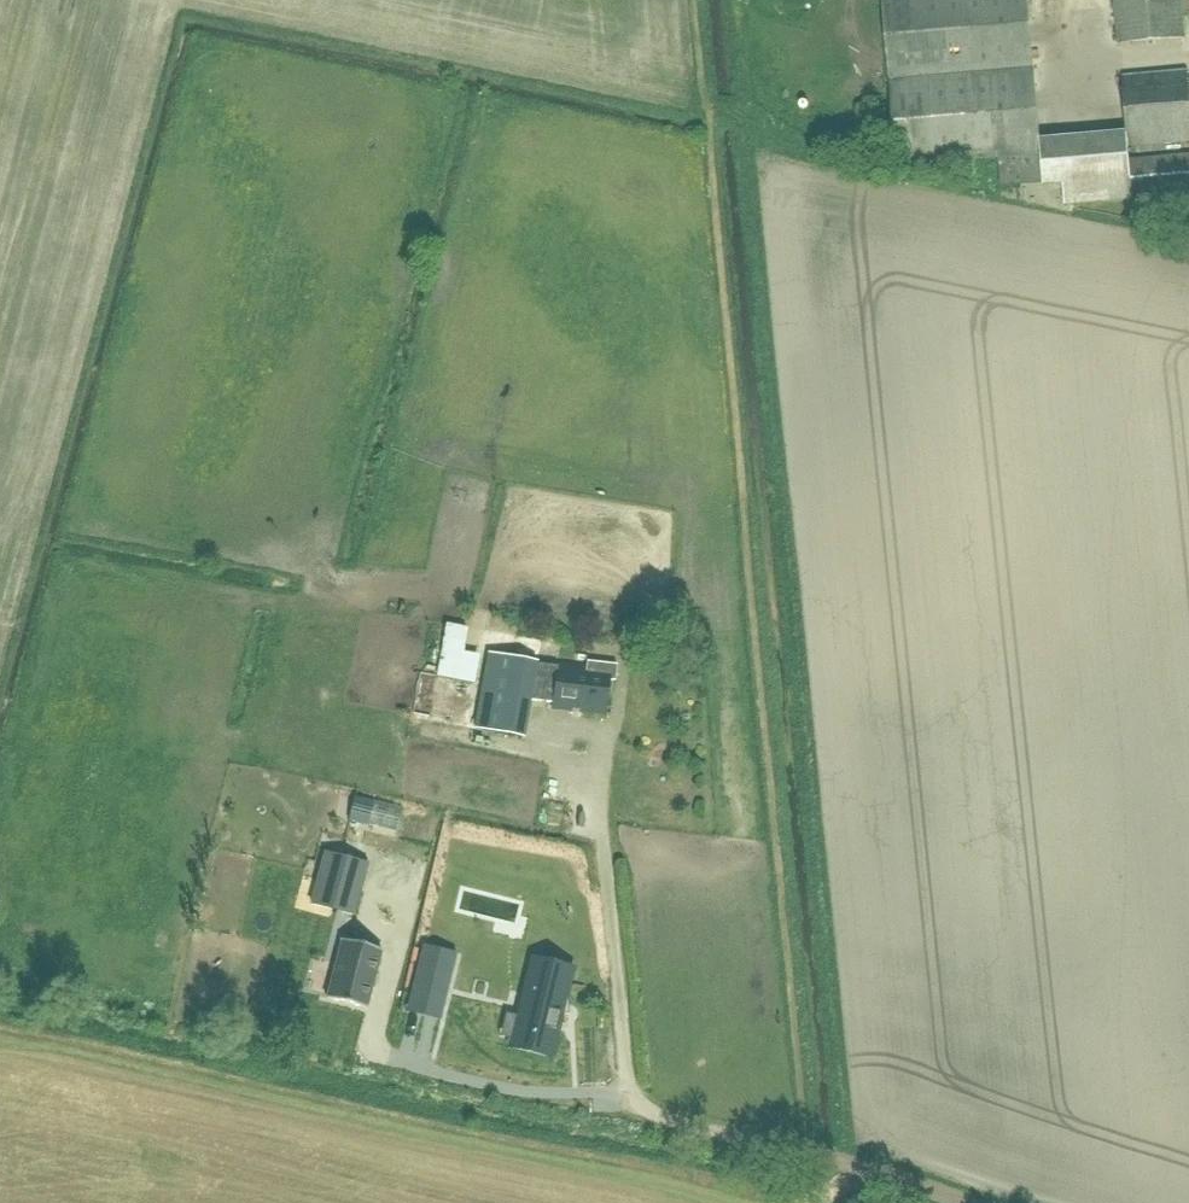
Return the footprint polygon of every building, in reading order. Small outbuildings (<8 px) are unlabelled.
[(1038,139),(1027,0),(882,0),(896,167),(999,158),(1002,187),(1042,184),(1042,187),(1064,185),(1064,203),(1188,194),(1188,154),(1128,160),(1127,146),(1188,142),(1188,86),(1187,87),(1186,74),(1123,78),(1126,131),(1038,139)] [(1118,43),(1180,38),(1176,0),(1114,0),(1118,43)] [(487,654),(472,730),(519,739),(527,701),(552,703),(552,710),(604,715),(607,680),(613,681),(614,666),(585,663),(584,669),(534,665),(534,663),(487,654)] [(367,864),(324,853),(311,904),(353,916),(367,864)] [(322,938),(311,997),(351,1005),(362,946),(322,938)] [(439,1021),(456,954),(422,945),(406,1013),(439,1021)] [(522,1039),(511,1091),(548,1099),(559,1047),(562,1047),(570,1012),(527,1003),(522,1028),(524,1028),(522,1039)] [(775,1166),(786,1169),(788,1162),(776,1159),(775,1166)]
